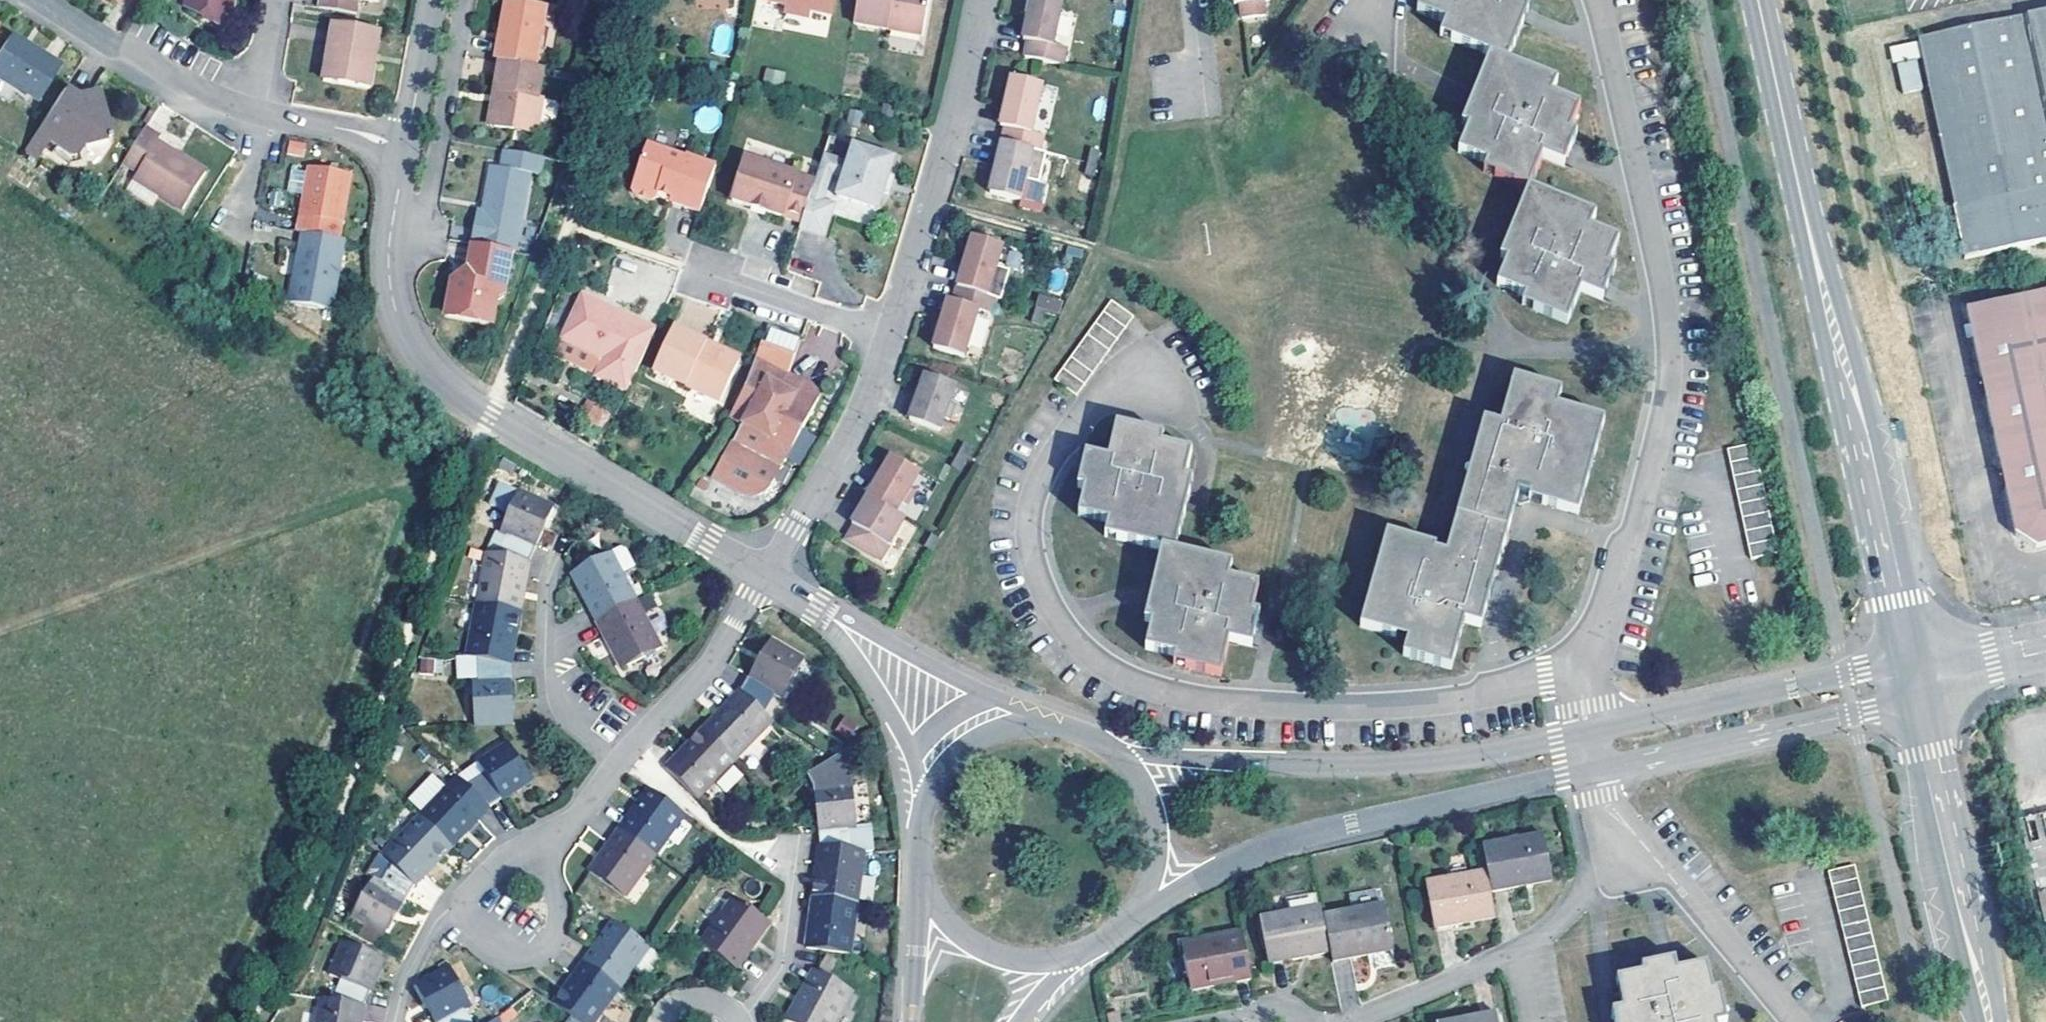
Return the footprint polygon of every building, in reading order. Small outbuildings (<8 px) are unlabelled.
[(317,4),(354,11),(356,0),(318,0),(317,4)] [(757,0),(788,7),(786,14),(808,19),(809,11),(831,16),(834,0),(757,0)] [(854,24),(923,36),(929,0),(859,0),(854,24)] [(1062,4),(1047,0),(1028,0),(1026,13),(1030,14),(1027,27),(1032,28),(1031,33),(1029,41),(1026,57),(1064,65),(1067,48),(1054,45),(1062,4)] [(1236,6),(1242,5),(1244,20),(1267,16),(1265,2),(1271,1),(1271,0),(1235,0),(1236,6)] [(1490,56),(1508,63),(1526,17),(1532,0),(1422,0),(1418,13),(1446,24),(1441,37),(1490,56)] [(497,34),(495,41),(500,43),(496,63),(498,63),(534,70),(546,8),(503,1),(497,34)] [(1916,39),(1964,260),(2045,242),(2045,11),(1916,39)] [(371,63),(377,31),(331,22),(320,79),(364,86),(367,62),(371,63)] [(1031,33),(1032,28),(1027,27),(1024,40),(1029,41),(1031,33)] [(2,33),(26,48),(28,45),(29,42),(5,28),(2,33)] [(12,81),(32,94),(53,61),(28,45),(26,48),(2,33),(0,36),(0,93),(4,96),(12,81)] [(495,41),(491,62),(496,63),(500,43),(495,41)] [(1484,173),(1528,192),(1529,189),(1542,158),(1564,166),(1568,156),(1575,135),(1570,133),(1580,108),(1551,96),(1556,83),(1508,63),(1490,56),(1462,125),(1469,128),(1459,153),(1487,164),(1484,173)] [(534,100),(539,71),(534,70),(498,63),(492,92),(497,94),(496,99),(491,127),(531,136),(538,101),(534,100)] [(765,67),(762,80),(781,84),(784,71),(765,67)] [(1003,143),(1041,151),(1044,136),(1032,133),(1043,85),(1013,78),(1006,109),(1010,110),(1009,115),(1006,127),(1003,143)] [(71,90),(58,82),(17,145),(29,152),(41,134),(51,140),(46,147),(63,158),(74,157),(70,139),(102,133),(92,86),(80,88),(71,90)] [(485,126),(491,127),(496,99),(497,94),(492,92),(485,126)] [(1009,115),(1010,110),(1006,109),(1001,126),(1006,127),(1009,115)] [(157,132),(141,121),(117,157),(132,167),(129,172),(177,204),(200,169),(153,138),(157,132)] [(288,140),(287,154),(304,156),(306,141),(288,140)] [(1047,152),(1041,151),(1003,143),(998,163),(991,194),(1022,201),(1027,179),(1040,183),(1047,152)] [(816,181),(802,223),(800,229),(802,229),(825,237),(836,205),(824,201),(833,174),(843,177),(837,196),(879,210),(885,193),(890,175),(895,158),(854,145),(848,163),(824,155),(816,181)] [(717,167),(687,157),(687,159),(649,146),(634,190),(637,194),(652,200),(658,198),(659,192),(665,194),(673,197),(672,203),(701,212),(717,167)] [(506,253),(510,254),(527,175),(535,176),(538,159),(501,152),(498,169),(490,168),(480,214),(475,213),(468,245),(506,253)] [(816,181),(746,158),(732,201),(755,208),(757,205),(761,206),(765,208),(764,211),(802,223),(816,181)] [(306,164),(292,229),(297,229),(332,237),(345,171),(306,164)] [(889,194),(895,177),(890,175),(885,193),(889,194)] [(1529,189),(1528,192),(1501,259),(1508,262),(1498,287),(1526,299),(1523,307),(1567,324),(1580,291),(1602,299),(1605,292),(1614,268),(1608,265),(1618,241),(1590,230),(1595,217),(1529,189)] [(665,194),(659,192),(658,198),(672,203),(673,197),(665,194)] [(325,307),(338,238),(332,237),(297,229),(283,298),(325,307)] [(958,287),(995,298),(1002,300),(1011,270),(997,266),(1004,246),(974,237),(965,266),(958,287)] [(506,253),(468,245),(463,273),(466,276),(457,283),(450,282),(443,314),(480,321),(488,286),(499,287),(506,253)] [(991,313),(995,298),(958,287),(954,302),(950,315),(949,319),(944,318),(934,349),(964,357),(978,310),(991,313)] [(1039,292),(1030,321),(1052,328),(1062,299),(1039,292)] [(2043,390),(2045,390),(2045,292),(1966,309),(2015,535),(2036,548),(2045,546),(2045,404),(2043,390)] [(638,323),(601,306),(602,303),(584,295),(564,338),(607,358),(598,376),(628,390),(657,329),(640,321),(638,323)] [(950,315),(954,302),(949,300),(944,318),(949,319),(950,315)] [(640,321),(602,303),(601,306),(638,323),(640,321)] [(1138,319),(1116,303),(1059,382),(1081,398),(1138,319)] [(711,349),(706,347),(708,341),(675,326),(654,369),(721,401),(739,362),(736,355),(726,349),(718,352),(711,349)] [(607,358),(564,338),(555,355),(598,376),(607,358)] [(726,349),(708,341),(706,347),(711,349),(718,352),(726,349)] [(818,394),(758,357),(747,386),(730,417),(743,424),(712,476),(739,493),(744,496),(752,497),(757,496),(761,494),(765,492),(769,487),(820,403),(821,402),(821,401),(821,399),(820,397),(819,395),(818,394)] [(951,403),(958,385),(928,375),(921,393),(912,420),(942,430),(946,418),(951,420),(957,405),(951,403)] [(1578,515),(1604,422),(1558,408),(1562,393),(1513,379),(1500,426),(1484,422),(1457,518),(1508,533),(1519,494),(1524,495),(1530,496),(1529,501),(1578,515)] [(585,399),(577,415),(603,427),(611,411),(585,399)] [(1162,549),(1175,552),(1192,480),(1186,478),(1191,452),(1161,444),(1163,436),(1116,424),(1108,459),(1085,454),(1083,462),(1078,487),(1085,489),(1079,515),(1107,522),(1105,535),(1162,549)] [(1777,552),(1754,443),(1727,448),(1751,558),(1777,552)] [(868,498),(896,514),(902,503),(907,506),(915,492),(910,490),(920,473),(892,457),(882,474),(868,498)] [(531,561),(536,548),(548,521),(554,507),(501,482),(490,504),(508,513),(501,530),(507,534),(498,554),(531,561)] [(905,519),(896,514),(868,498),(860,513),(853,525),(857,527),(848,541),(881,560),(905,519)] [(1493,583),(1508,533),(1457,518),(1446,555),(1435,551),(1436,549),(1387,535),(1362,627),(1408,640),(1404,655),(1451,668),(1464,623),(1481,627),(1493,583)] [(499,529),(489,553),(498,554),(507,534),(501,530),(499,529)] [(1231,566),(1175,552),(1162,549),(1145,621),(1152,624),(1146,649),(1176,657),(1174,664),(1221,675),(1229,641),(1252,646),(1254,639),(1259,614),(1253,612),(1258,586),(1229,579),(1231,566)] [(524,594),(531,561),(498,554),(489,553),(488,553),(478,602),(521,611),(524,594)] [(582,590),(597,620),(636,600),(611,553),(572,573),(582,590)] [(597,620),(622,668),(661,648),(636,600),(597,620)] [(521,611),(478,602),(468,655),(480,658),(511,663),(517,632),(521,611)] [(741,690),(765,713),(776,693),(783,696),(804,659),(772,639),(741,690)] [(513,701),(511,663),(480,658),(480,681),(473,681),(476,724),(514,722),(514,720),(513,701)] [(704,729),(735,759),(772,720),(765,713),(741,690),(727,705),(704,729)] [(735,759),(704,729),(690,744),(667,767),(698,797),(735,759)] [(486,773),(466,785),(489,807),(533,780),(510,743),(479,762),(486,773)] [(821,845),(852,850),(849,829),(856,828),(850,746),(812,770),(821,845)] [(725,793),(744,775),(734,764),(715,782),(725,793)] [(453,845),(489,807),(466,785),(459,778),(422,816),(453,845)] [(655,855),(685,813),(650,788),(639,802),(620,829),(655,855)] [(438,861),(453,845),(422,816),(384,854),(393,863),(416,884),(416,885),(438,861)] [(625,896),(655,855),(620,829),(600,857),(591,870),(625,896)] [(1544,835),(1482,847),(1492,893),(1526,887),(1526,883),(1530,882),(1552,878),(1544,835)] [(852,850),(821,845),(816,879),(813,898),(857,902),(864,852),(852,850)] [(385,933),(416,885),(416,884),(393,863),(381,882),(374,878),(353,915),(385,933)] [(1893,1001),(1856,866),(1829,873),(1867,1008),(1893,1001)] [(1494,915),(1486,872),(1425,884),(1434,930),(1468,923),(1468,920),(1473,919),(1494,915)] [(1392,948),(1384,905),(1379,906),(1375,891),(1349,896),(1353,912),(1325,918),(1334,962),(1369,956),(1369,953),(1372,952),(1392,948)] [(1305,958),(1325,954),(1329,953),(1320,907),(1317,908),(1314,892),(1281,899),(1284,914),(1259,919),(1268,962),(1293,957),(1294,961),(1305,958)] [(770,922),(735,896),(701,942),(737,968),(756,941),(770,922)] [(807,948),(850,954),(857,902),(813,898),(812,912),(807,948)] [(584,962),(619,988),(631,971),(649,947),(615,921),(584,962)] [(1251,981),(1242,934),(1181,947),(1190,990),(1212,985),(1216,984),(1217,988),(1251,981)] [(342,978),(334,998),(365,1004),(376,975),(383,957),(344,941),(331,972),(342,978)] [(661,956),(649,947),(631,971),(644,980),(661,956)] [(579,1021),(594,1021),(619,988),(584,962),(564,989),(554,1003),(579,1021)] [(1719,990),(1712,991),(1706,965),(1677,971),(1675,962),(1667,963),(1642,968),(1643,974),(1617,980),(1623,1009),(1612,1012),(1615,1021),(1726,1021),(1719,990)] [(427,979),(417,984),(428,1003),(438,1021),(473,1021),(465,1007),(470,1002),(451,966),(427,979)] [(815,968),(815,969),(798,1000),(787,1020),(792,1021),(835,1021),(854,989),(815,968)] [(365,1004),(334,998),(322,997),(318,1021),(361,1021),(363,1008),(365,1004)] [(1497,1013),(1463,1019),(1463,1021),(1499,1021),(1497,1013)]
